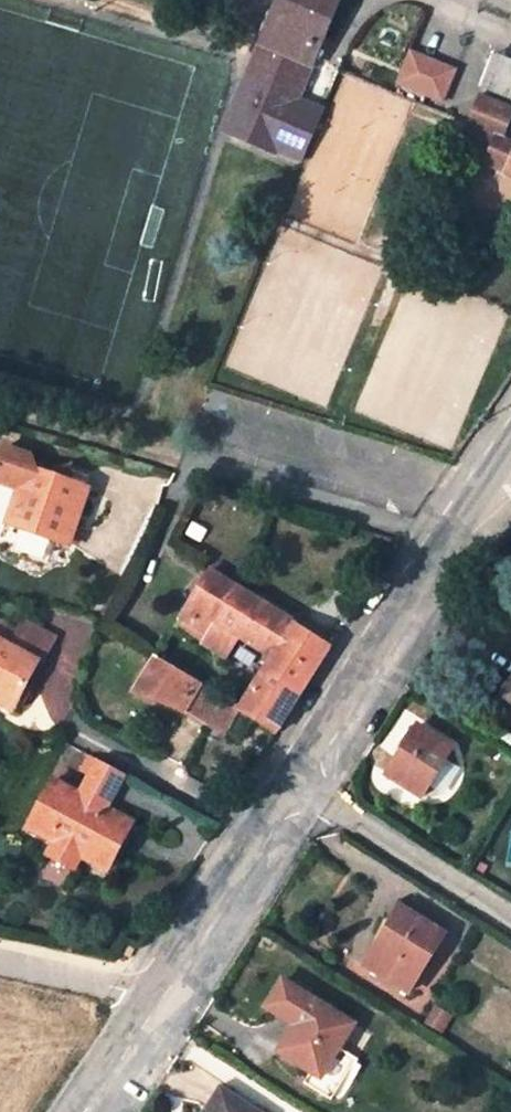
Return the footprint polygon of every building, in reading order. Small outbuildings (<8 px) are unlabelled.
[(317,62),(342,0),(282,0),(265,40),(317,62)] [(317,62),(265,40),(249,80),(301,101),(317,62)] [(412,51),(399,83),(444,102),(458,70),(412,51)] [(483,87),(510,99),(510,66),(495,60),(483,87)] [(301,101),(249,80),(243,78),(222,131),(304,164),(326,111),(301,101)] [(468,124),(505,138),(510,122),(510,106),(480,94),(468,124)] [(510,176),(510,142),(468,124),(458,119),(452,134),(493,151),(488,163),(507,171),(506,174),(510,176)] [(15,492),(3,525),(63,545),(83,490),(35,473),(28,460),(1,450),(0,453),(0,486),(15,492)] [(274,655),(240,708),(277,731),(331,645),(209,572),(175,627),(223,656),(237,633),(274,655)] [(13,698),(36,659),(49,636),(20,620),(15,629),(0,621),(0,691),(13,698)] [(221,735),(240,708),(156,659),(133,694),(156,699),(221,735)] [(0,691),(0,706),(15,714),(20,702),(13,698),(0,691)] [(454,746),(419,725),(387,775),(422,797),(454,746)] [(96,756),(78,790),(109,807),(127,774),(96,756)] [(26,829),(45,840),(78,859),(100,870),(129,818),(109,807),(78,790),(54,777),(26,829)] [(70,873),(78,859),(45,840),(37,855),(70,873)] [(446,935),(401,908),(382,939),(388,943),(371,969),(409,992),(446,935)] [(113,960),(125,963),(133,948),(122,945),(113,960)] [(354,1025),(285,983),(269,1009),(297,1027),(281,1053),(313,1073),(306,1084),(330,1099),(354,1061),(339,1051),(354,1025)] [(222,1092),(210,1111),(255,1111),(222,1092)]
